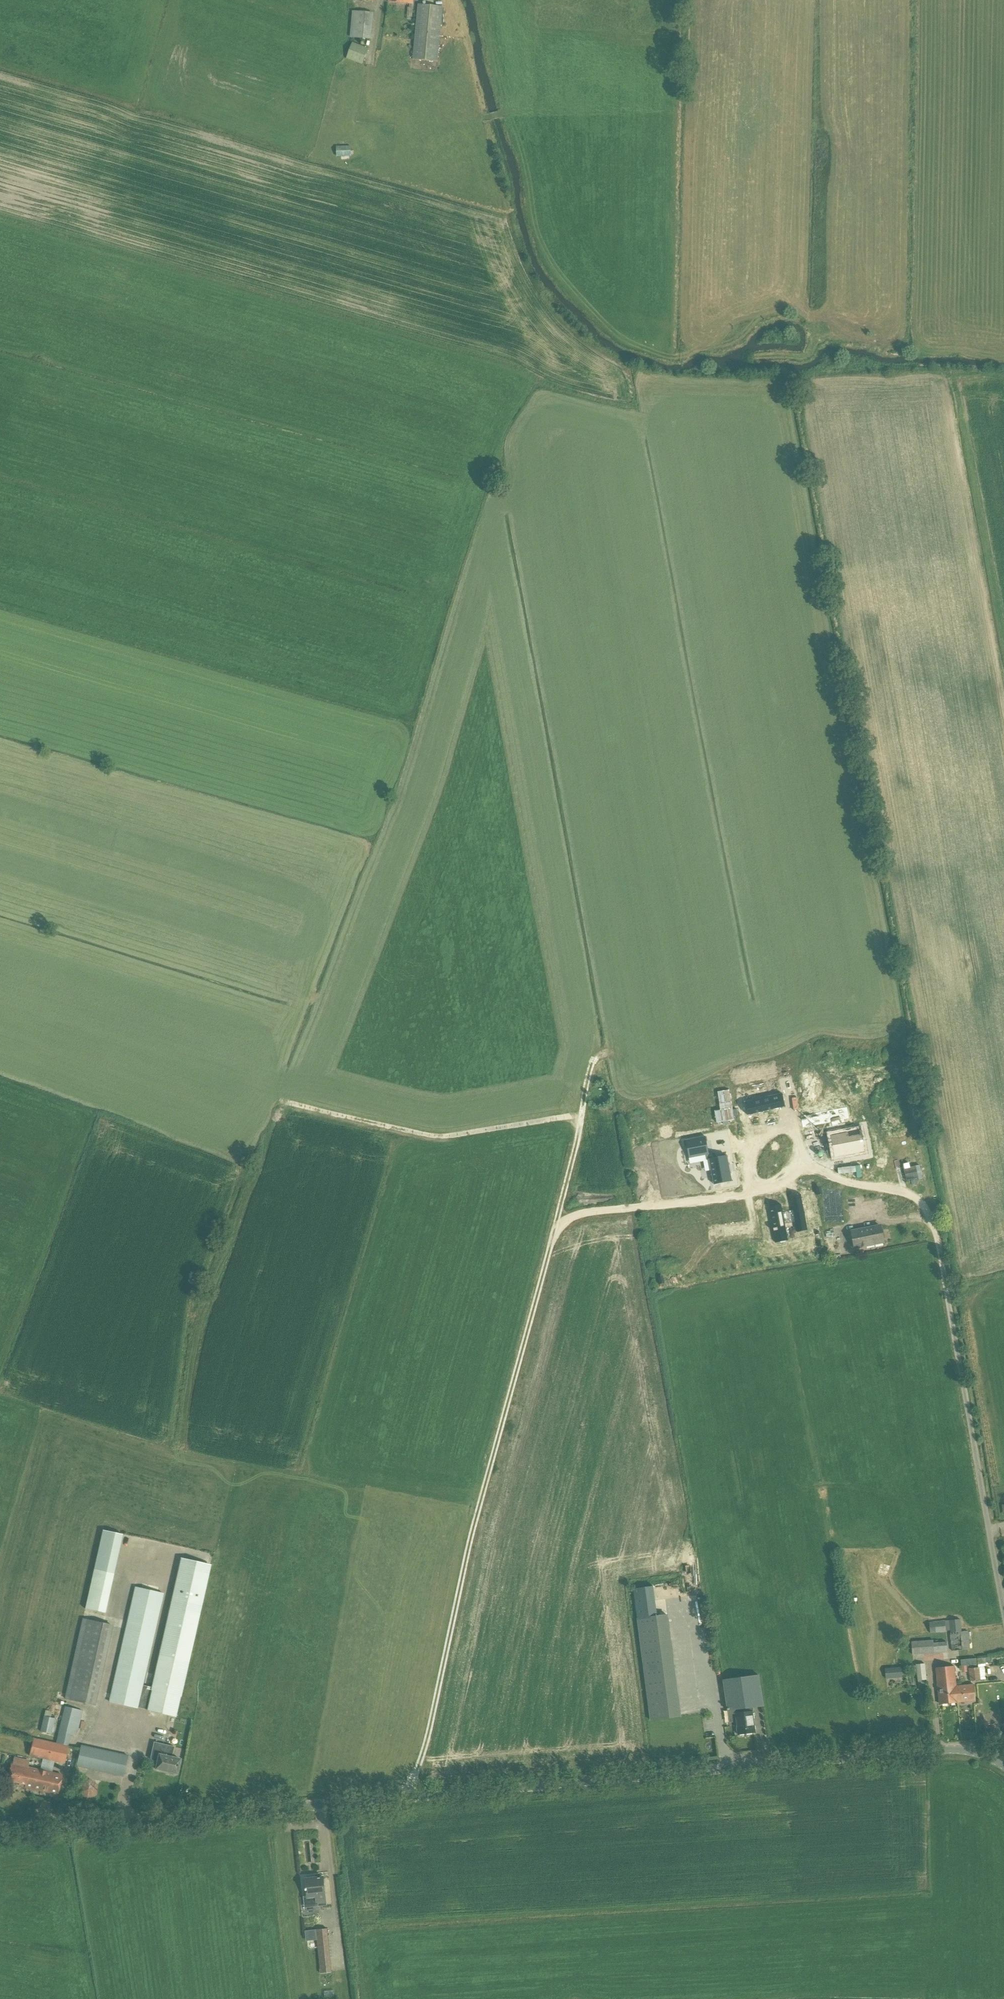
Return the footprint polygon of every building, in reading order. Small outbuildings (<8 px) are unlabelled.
[(438,62),(443,7),(418,5),(413,60),(438,62)] [(374,13),(352,11),(350,38),(371,40),(374,13)] [(352,43),(347,59),(362,65),(368,49),(352,43)] [(351,146),(336,147),(337,157),(351,157),(351,146)] [(747,1102),(750,1115),(787,1108),(785,1095),(747,1102)] [(681,1109),(683,1121),(739,1110),(737,1099),(681,1109)] [(803,1128),(832,1123),(830,1111),(801,1116),(803,1128)] [(836,1157),(863,1152),(860,1132),(832,1137),(836,1157)] [(732,1181),(727,1156),(715,1158),(714,1152),(709,1153),(706,1136),(686,1139),(689,1157),(706,1154),(707,1159),(710,1159),(714,1184),(732,1181)] [(900,1148),(902,1154),(910,1151),(908,1145),(900,1148)] [(769,1207),(776,1243),(788,1241),(785,1224),(796,1222),(797,1232),(808,1230),(801,1194),(791,1196),(793,1210),(783,1212),(781,1205),(769,1207)] [(880,1225),(852,1231),(855,1248),(884,1243),(880,1225)] [(93,1569),(85,1609),(104,1613),(113,1574),(122,1535),(102,1530),(93,1569)] [(147,1710),(147,1711),(175,1717),(210,1566),(181,1560),(152,1689),(142,1687),(163,1595),(135,1588),(109,1702),(137,1708),(137,1707),(147,1710)] [(843,1584),(859,1582),(858,1574),(842,1577),(843,1584)] [(113,1625),(82,1618),(64,1699),(95,1706),(113,1625)] [(960,1620),(945,1621),(946,1632),(950,1632),(951,1651),(970,1650),(968,1631),(962,1632),(960,1620)] [(945,1621),(929,1623),(930,1634),(946,1632),(945,1621)] [(651,1720),(681,1716),(668,1622),(638,1626),(651,1720)] [(912,1648),(912,1656),(934,1654),(933,1640),(911,1642),(912,1648)] [(935,1644),(936,1654),(948,1653),(947,1643),(935,1644)] [(916,1665),(918,1681),(927,1680),(925,1664),(916,1665)] [(937,1668),(941,1705),(957,1703),(956,1690),(957,1689),(956,1686),(954,1666),(937,1668)] [(902,1677),(901,1667),(885,1669),(886,1679),(902,1677)] [(968,1669),(970,1682),(981,1680),(980,1667),(968,1669)] [(763,1706),(759,1676),(723,1681),(727,1711),(763,1706)] [(981,1684),(956,1686),(957,1689),(956,1690),(957,1703),(982,1700),(981,1684)] [(56,1743),(68,1746),(70,1735),(75,1736),(77,1730),(78,1730),(83,1710),(64,1706),(56,1743)] [(55,1719),(50,1718),(52,1711),(45,1710),(44,1716),(40,1732),(51,1734),(55,1719)] [(739,1734),(755,1732),(752,1711),(736,1713),(739,1734)] [(68,1746),(56,1743),(33,1738),(29,1756),(64,1764),(68,1746)] [(172,1775),(174,1774),(176,1774),(180,1759),(171,1757),(173,1747),(154,1743),(151,1755),(158,1756),(155,1769),(167,1772),(168,1774),(172,1775)] [(120,1754),(101,1749),(81,1745),(76,1766),(115,1775),(120,1754)] [(128,1756),(120,1754),(115,1775),(123,1776),(128,1756)] [(25,1787),(57,1795),(62,1774),(12,1763),(8,1780),(19,1783),(18,1785),(25,1786),(25,1787)] [(97,1785),(89,1779),(80,1783),(79,1793),(87,1799),(96,1795),(97,1785)] [(305,1878),(306,1887),(305,1887),(305,1889),(307,1889),(307,1895),(304,1896),(305,1903),(318,1902),(318,1905),(326,1904),(323,1876),(305,1878)] [(327,1929),(316,1930),(320,1973),(332,1973),(327,1929)]
